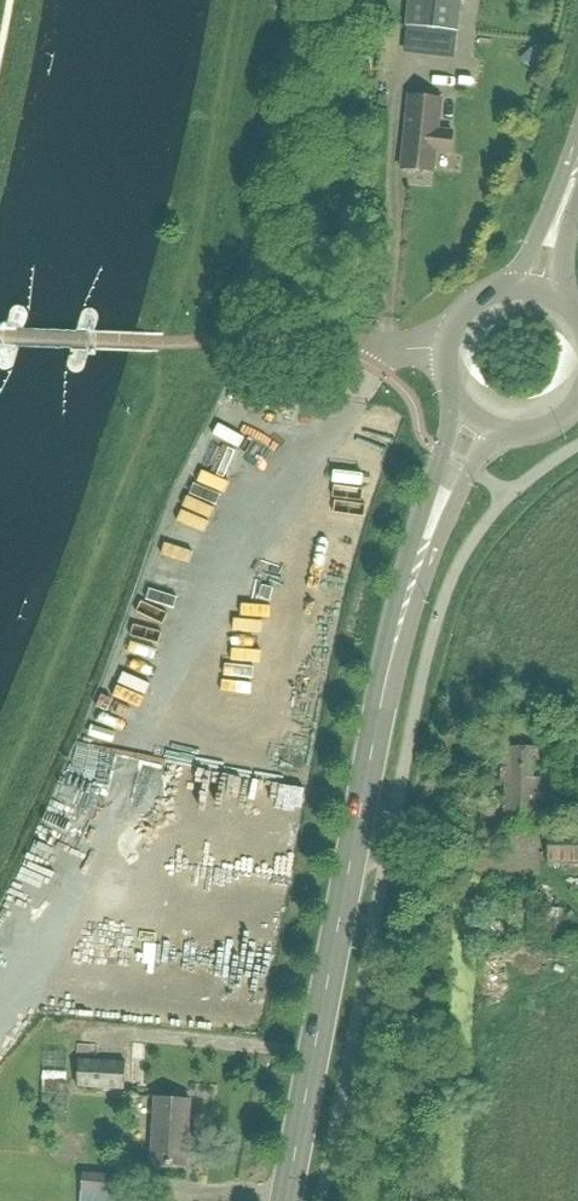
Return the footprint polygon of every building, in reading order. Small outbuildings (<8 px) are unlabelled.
[(460,0),(409,0),(406,27),(457,32),(460,0)] [(443,62),(441,45),(402,48),(403,65),(443,62)] [(452,129),(439,127),(442,99),(409,96),(401,169),(434,172),(436,151),(451,152),(452,129)] [(24,325),(28,311),(27,306),(23,302),(17,303),(13,307),(0,351),(0,372),(2,373),(7,372),(11,368),(24,325)] [(81,372),(94,329),(98,315),(97,310),(92,306),(87,307),(83,311),(66,367),(66,371),(68,374),(71,377),(77,376),(81,372)] [(501,747),(501,783),(505,783),(504,827),(538,827),(539,778),(533,778),(534,748),(501,747)] [(545,754),(545,770),(556,770),(556,755),(545,754)] [(500,802),(486,802),(486,827),(500,827),(500,802)] [(547,830),(547,864),(577,865),(577,830),(547,830)] [(78,1059),(77,1087),(123,1090),(125,1062),(78,1059)] [(43,1071),(42,1093),(65,1094),(66,1072),(43,1071)] [(154,1099),(150,1165),(186,1168),(190,1101),(154,1099)] [(80,1200),(114,1200),(116,1175),(82,1172),(80,1200)] [(410,1200),(440,1200),(440,1193),(411,1189),(410,1200)]
